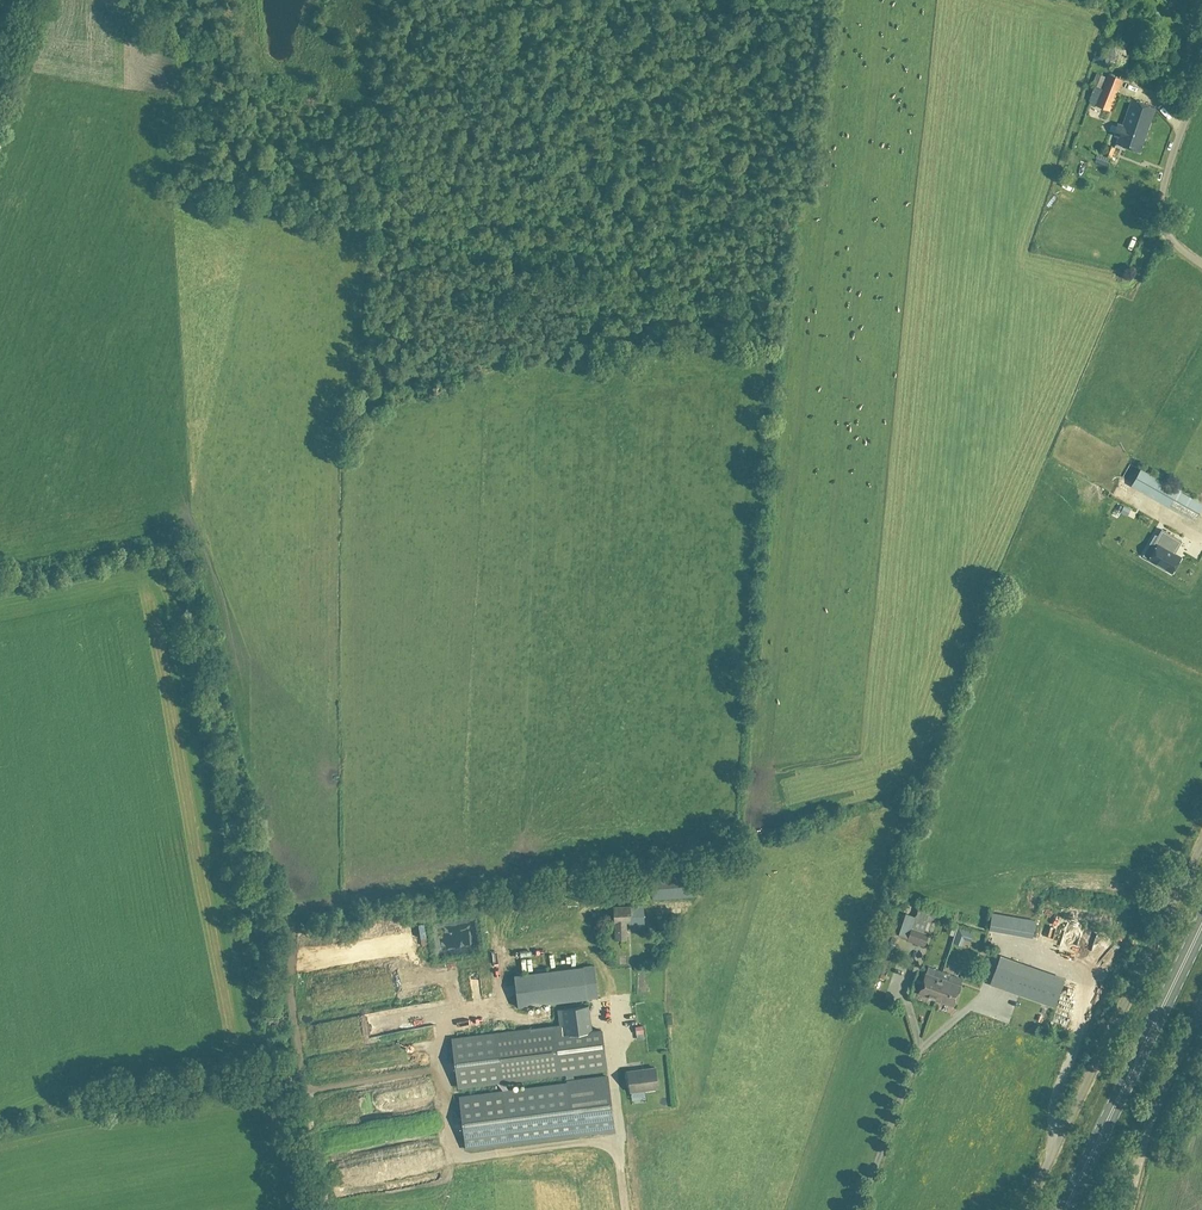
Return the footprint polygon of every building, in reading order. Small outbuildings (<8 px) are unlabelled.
[(1114,44),(1105,51),(1107,63),(1117,68),(1127,61),(1125,49),(1114,44)] [(1109,73),(1096,104),(1110,109),(1123,79),(1109,73)] [(1118,124),(1115,135),(1119,136),(1117,143),(1140,152),(1155,107),(1132,99),(1123,126),(1118,124)] [(1107,145),(1104,154),(1112,156),(1116,147),(1107,145)] [(1153,496),(1194,520),(1201,507),(1201,504),(1161,481),(1153,496)] [(1162,529),(1158,535),(1154,542),(1157,544),(1149,559),(1172,572),(1181,556),(1173,552),(1176,547),(1177,548),(1182,540),(1162,529)] [(630,906),(615,906),(615,922),(617,922),(617,938),(626,938),(626,924),(626,922),(631,922),(631,924),(644,924),(644,906),(630,907),(630,906)] [(916,917),(912,926),(907,940),(925,946),(930,933),(929,932),(937,910),(923,906),(918,918),(916,917)] [(1036,921),(993,913),(990,929),(1033,937),(1036,921)] [(547,914),(541,917),(546,927),(553,924),(547,914)] [(1078,949),(1086,931),(1073,925),(1064,943),(1078,949)] [(974,932),(958,927),(953,943),(962,946),(964,939),(971,941),(974,932)] [(1092,956),(1104,961),(1107,954),(1113,956),(1118,942),(1100,935),(1092,956)] [(418,949),(422,960),(434,956),(430,945),(418,949)] [(1000,957),(990,986),(1054,1008),(1064,979),(1000,957)] [(595,965),(515,974),(519,1006),(599,997),(595,965)] [(939,978),(942,971),(935,968),(932,975),(925,972),(922,982),(919,980),(916,982),(914,987),(916,989),(919,990),(918,992),(937,999),(942,987),(939,986),(940,983),(937,981),(939,978)] [(950,974),(942,971),(939,978),(937,981),(940,983),(939,986),(942,987),(937,999),(953,1005),(960,985),(948,981),(950,974)] [(502,1081),(559,1074),(566,1073),(566,1077),(573,1076),(573,1072),(606,1068),(601,1027),(592,1029),(589,1005),(558,1009),(560,1025),(553,1026),(496,1033),(452,1038),(458,1086),(502,1081)] [(650,1037),(647,1027),(639,1030),(642,1039),(650,1037)] [(405,1050),(415,1048),(414,1041),(403,1044),(405,1050)] [(656,1067),(629,1070),(631,1091),(658,1087),(656,1067)] [(615,1132),(609,1078),(608,1074),(576,1077),(577,1081),(567,1082),(503,1091),(459,1096),(466,1149),(510,1143),(584,1134),(593,1132),(593,1135),(615,1132)] [(389,1094),(389,1103),(415,1101),(415,1093),(389,1094)] [(1093,1107),(1099,1097),(1093,1093),(1087,1104),(1093,1107)]
